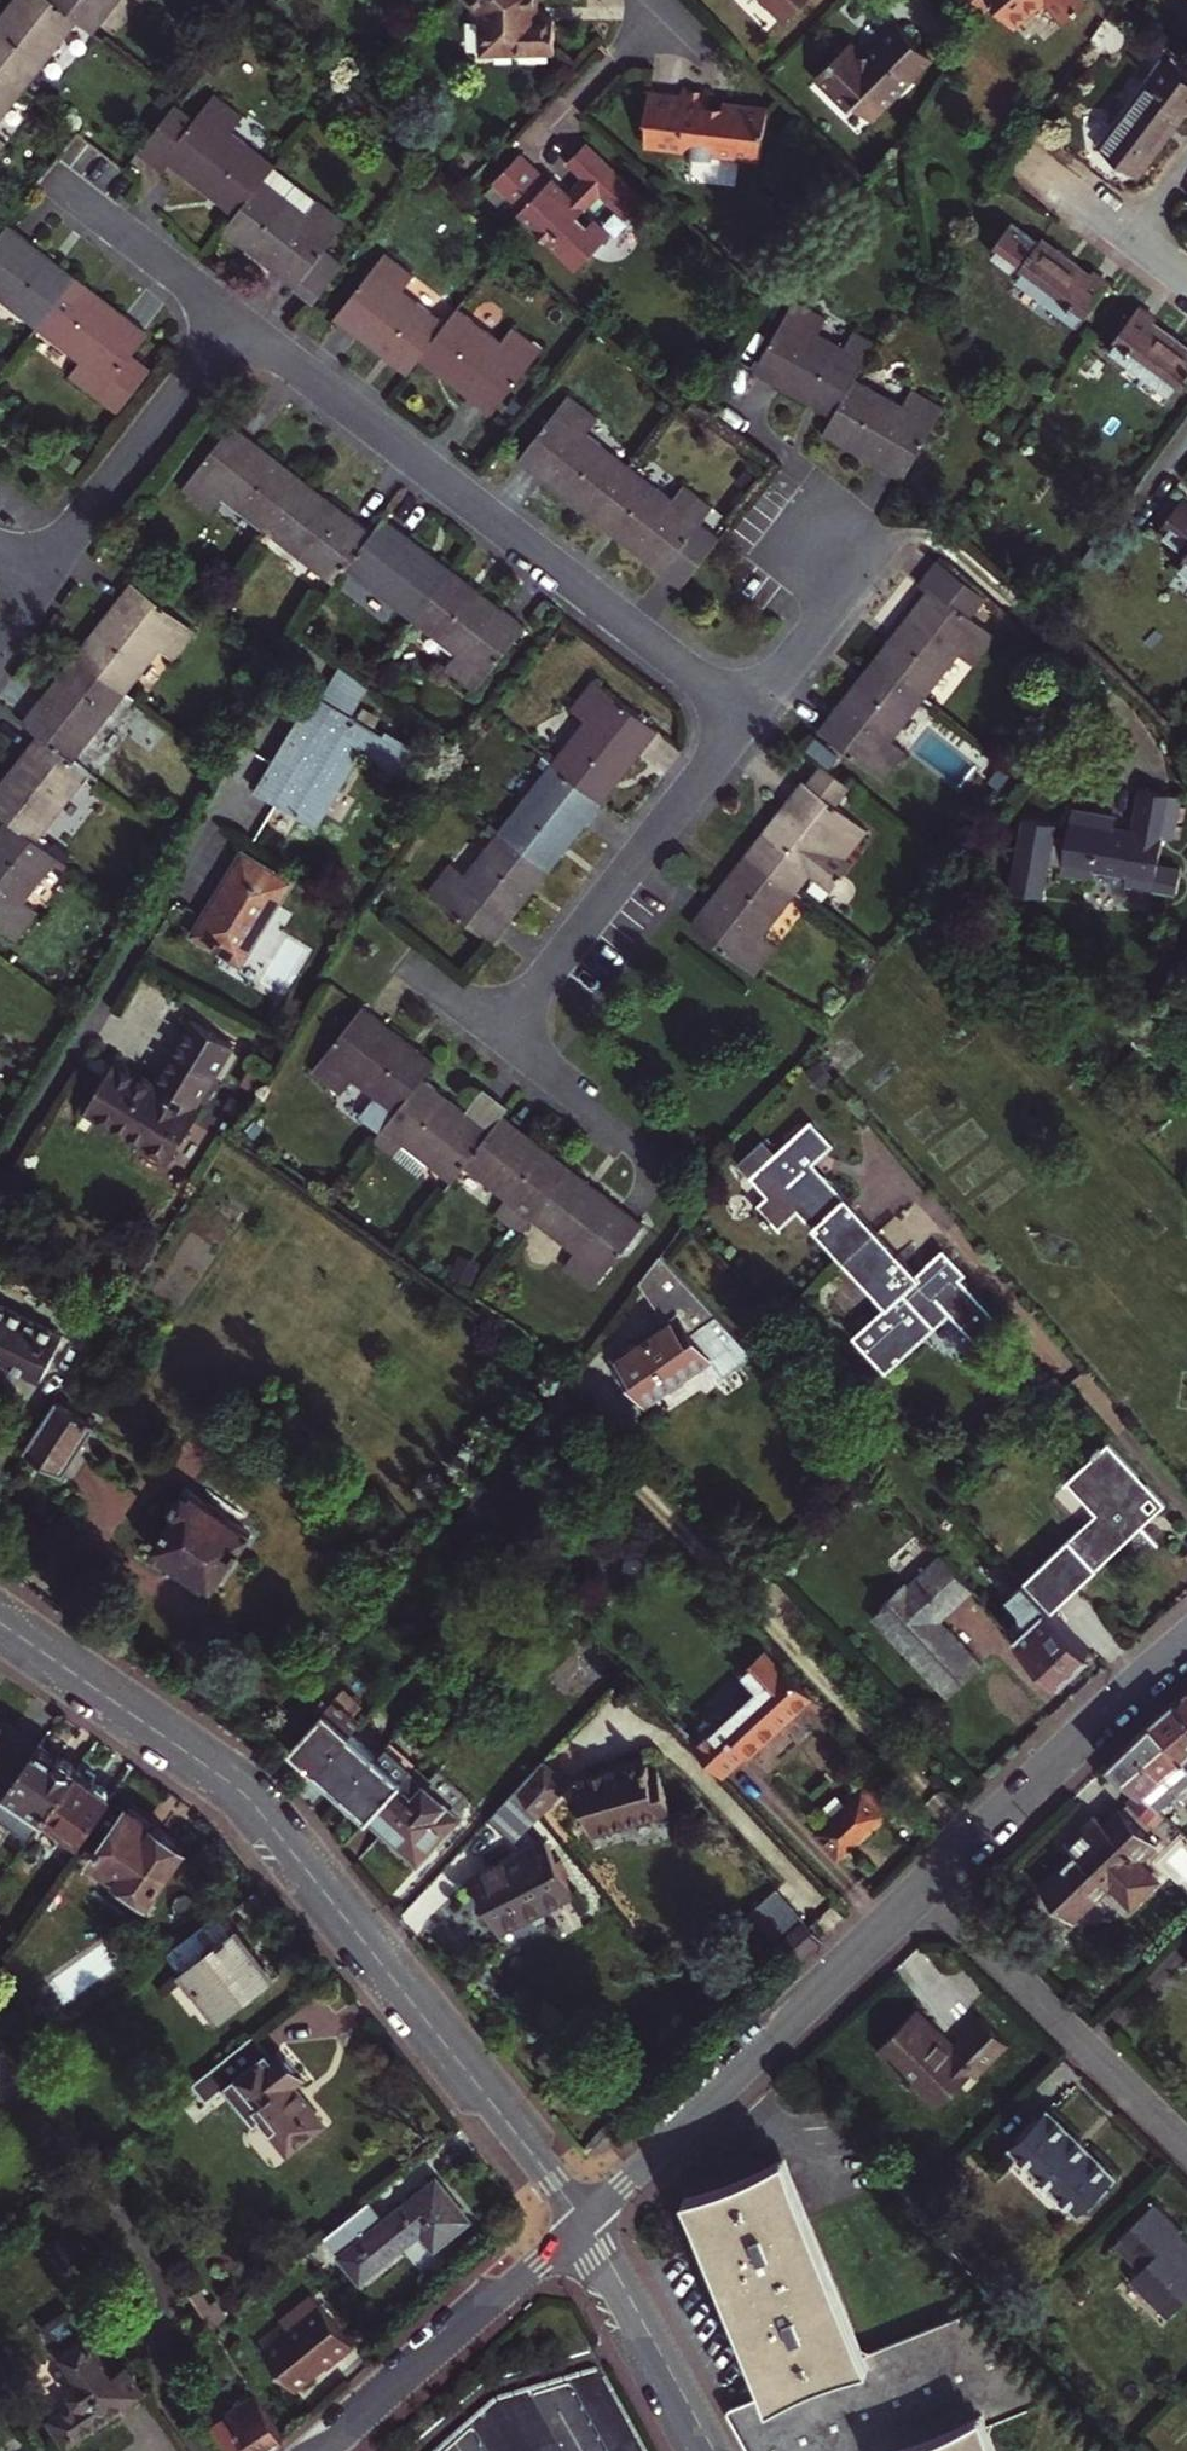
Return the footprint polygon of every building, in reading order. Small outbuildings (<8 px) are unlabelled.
[(71,31),(80,20),(55,0),(14,0),(0,18),(0,64),(28,86),(71,31)] [(80,20),(96,31),(120,0),(55,0),(80,20)] [(481,11),(483,49),(555,47),(554,16),(535,17),(534,0),(469,0),(481,11)] [(784,16),(799,0),(768,0),(784,16)] [(992,0),(966,0),(982,17),(996,5),(992,0)] [(996,5),(1017,29),(1048,3),(1066,25),(1089,6),(1084,0),(992,0),(996,5)] [(80,20),(71,31),(86,43),(96,31),(80,20)] [(854,40),(851,44),(862,55),(870,53),(900,23),(896,20),(866,51),(854,40)] [(859,105),(875,119),(898,94),(896,92),(910,78),(912,80),(934,57),(900,23),(870,53),(862,55),(851,44),(818,78),(852,111),(859,105)] [(938,60),(934,57),(912,80),(910,78),(896,92),(898,94),(875,119),(879,123),(938,60)] [(1139,175),(1186,113),(1186,76),(1168,62),(1103,148),(1139,175)] [(28,86),(0,64),(0,122),(28,86)] [(679,85),(678,90),(677,96),(645,92),(642,115),(646,116),(643,144),(687,149),(691,155),(708,157),(713,152),(753,157),(760,148),(763,128),(767,128),(770,102),(731,97),(725,99),(718,105),(705,103),(707,88),(679,85)] [(646,86),(645,92),(677,96),(678,90),(646,86)] [(176,102),(137,151),(162,171),(171,161),(238,212),(265,179),(273,170),(278,164),(235,130),(247,116),(217,94),(197,118),(176,102)] [(9,141),(0,134),(0,152),(9,141)] [(597,191),(621,215),(641,194),(583,141),(565,161),(580,175),(565,191),(549,176),(545,181),(517,153),(491,181),(520,207),(516,212),(573,265),(606,231),(590,216),(585,220),(577,212),(597,191)] [(238,212),(225,229),(298,286),(290,296),(309,311),(347,261),(329,247),(349,221),(320,198),(316,203),(273,170),(265,179),(238,212)] [(39,326),(78,276),(9,223),(0,235),(0,296),(39,326)] [(1080,325),(1109,286),(1092,273),(1089,277),(1040,240),(1014,276),(1080,325)] [(336,316),(409,372),(422,357),(448,322),(405,289),(416,274),(386,251),(336,316)] [(150,332),(78,276),(39,326),(83,360),(71,375),(117,411),(153,367),(135,352),(150,332)] [(756,370),(835,414),(858,378),(877,344),(854,331),(844,348),(820,334),(828,319),(795,301),(756,370)] [(504,339),(460,306),(448,322),(422,357),(495,413),(545,348),(515,324),(504,339)] [(1138,308),(1109,347),(1175,397),(1186,380),(1186,350),(1153,325),(1157,320),(1138,308)] [(905,404),(858,378),(835,414),(825,432),(906,478),(946,406),(915,388),(905,404)] [(520,458),(593,514),(631,464),(589,432),(600,417),(571,394),(520,458)] [(266,529),(304,479),(234,424),(182,488),(212,511),(224,496),(266,529)] [(593,514),(685,586),(720,537),(701,522),(714,505),(685,483),(674,498),(631,464),(593,514)] [(345,567),(371,531),(304,479),(266,529),(334,582),(345,567)] [(1160,531),(1186,550),(1186,503),(1182,500),(1160,531)] [(414,619),(453,568),(385,514),(371,531),(345,567),(414,619)] [(1178,565),(1186,572),(1186,553),(1178,565)] [(876,658),(927,697),(962,652),(975,663),(998,635),(973,616),(990,595),(944,554),(924,578),(933,585),(876,658)] [(453,568),(414,619),(459,652),(447,667),(476,689),(526,625),(453,568)] [(132,581),(76,654),(127,693),(160,651),(174,661),(197,631),(132,581)] [(76,654),(24,721),(39,734),(74,761),(127,693),(76,654)] [(927,697),(876,658),(821,728),(886,778),(908,750),(894,740),(927,697)] [(338,663),(317,697),(347,717),(368,685),(365,682),(338,663)] [(587,719),(558,756),(553,763),(603,802),(660,728),(596,679),(573,709),(587,719)] [(273,766),(256,793),(306,825),(356,748),(368,756),(397,773),(412,748),(383,730),(380,737),(347,717),(317,697),(309,693),(298,711),(306,715),(280,755),(272,750),(265,762),(273,766)] [(306,715),(298,711),(272,750),(280,755),(306,715)] [(39,734),(0,784),(0,813),(8,819),(37,841),(88,773),(74,761),(39,734)] [(543,756),(553,763),(558,756),(549,748),(543,756)] [(538,763),(547,770),(553,763),(543,756),(538,763)] [(273,766),(265,762),(248,788),(256,793),(273,766)] [(549,871),(603,802),(553,763),(547,770),(499,831),(549,871)] [(748,851),(798,891),(811,875),(830,890),(853,862),(846,858),(869,829),(838,805),(853,786),(824,764),(810,783),(805,779),(748,851)] [(1175,837),(1182,795),(1139,787),(1133,828),(1114,825),(1116,814),(1073,806),(1068,835),(1055,833),(1057,821),(1024,816),(1011,888),(1043,895),(1049,861),(1062,863),(1060,873),(1092,879),(1094,868),(1127,874),(1125,884),(1176,894),(1181,869),(1158,864),(1164,835),(1175,837)] [(8,819),(0,829),(0,926),(17,940),(40,911),(25,900),(53,863),(58,857),(37,841),(8,819)] [(499,831),(490,825),(484,832),(493,839),(499,831)] [(430,891),(495,940),(549,871),(499,831),(493,839),(467,872),(452,862),(430,891)] [(691,925),(754,975),(778,944),(764,934),(798,891),(748,851),(691,925)] [(225,948),(242,957),(289,880),(244,854),(235,869),(232,868),(214,897),(219,900),(209,916),(205,913),(192,934),(223,952),(225,948)] [(58,857),(53,863),(63,870),(67,865),(58,857)] [(435,1061),(363,1005),(313,1070),(343,1093),(355,1079),(396,1109),(423,1077),(435,1061)] [(190,1027),(228,1050),(232,1044),(193,1020),(190,1027)] [(114,1061),(86,1109),(171,1160),(201,1112),(194,1108),(228,1050),(190,1027),(154,1085),(114,1061)] [(469,1112),(423,1077),(396,1109),(374,1140),(397,1156),(408,1144),(452,1180),(464,1165),(491,1128),(469,1112)] [(487,1088),(469,1112),(491,1128),(503,1114),(511,1104),(487,1088)] [(496,1213),(522,1231),(533,1218),(572,1168),(503,1114),(491,1128),(464,1165),(506,1198),(496,1213)] [(806,1171),(815,1162),(835,1144),(812,1119),(777,1151),(764,1137),(736,1163),(766,1195),(756,1205),(778,1229),(798,1211),(844,1260),(877,1230),(828,1176),(818,1184),(806,1171)] [(828,1176),(815,1162),(806,1171),(818,1184),(828,1176)] [(594,1289),(644,1224),(572,1168),(533,1218),(577,1252),(566,1267),(594,1289)] [(919,1276),(912,1268),(877,1230),(844,1260),(886,1305),(852,1335),(883,1367),(947,1308),(953,1313),(981,1344),(1004,1322),(962,1278),(967,1272),(939,1242),(923,1258),(930,1266),(919,1276)] [(660,1255),(639,1283),(668,1324),(615,1361),(619,1367),(629,1380),(646,1404),(707,1359),(720,1377),(753,1354),(660,1255)] [(923,1258),(912,1268),(919,1276),(930,1266),(923,1258)] [(42,1379),(50,1363),(64,1336),(0,1303),(0,1358),(42,1379)] [(887,1372),(953,1313),(947,1308),(883,1367),(887,1372)] [(93,1344),(89,1342),(72,1333),(81,1316),(76,1314),(64,1336),(50,1363),(74,1375),(93,1344)] [(629,1380),(619,1367),(612,1371),(622,1385),(629,1380)] [(98,1423),(59,1400),(27,1451),(66,1474),(98,1423)] [(1155,1489),(1112,1439),(1067,1480),(1097,1514),(1025,1580),(1053,1609),(1145,1524),(1132,1510),(1155,1489)] [(251,1533),(185,1487),(170,1509),(176,1513),(153,1547),(212,1588),(251,1533)] [(1145,1524),(1168,1504),(1155,1489),(1132,1510),(1145,1524)] [(941,1677),(954,1691),(984,1663),(953,1629),(947,1634),(937,1623),(943,1618),(973,1589),(941,1554),(910,1583),(906,1580),(883,1603),(885,1605),(880,1610),(903,1636),(897,1642),(935,1682),(941,1677)] [(542,1558),(531,1568),(536,1573),(544,1581),(555,1570),(542,1558)] [(1009,1627),(1058,1679),(1091,1651),(1053,1609),(1025,1580),(1011,1593),(1017,1600),(1014,1603),(1017,1612),(1021,1616),(1009,1627)] [(903,1636),(880,1610),(873,1617),(897,1642),(903,1636)] [(947,1634),(953,1629),(943,1618),(937,1623),(947,1634)] [(696,1743),(725,1774),(748,1751),(751,1753),(813,1695),(786,1665),(781,1669),(764,1650),(744,1669),(761,1687),(725,1723),(721,1719),(696,1743)] [(941,1677),(935,1682),(948,1696),(954,1691),(941,1677)] [(1152,1725),(1186,1762),(1186,1695),(1152,1725)] [(292,1745),(318,1769),(352,1730),(361,1719),(335,1698),(292,1745)] [(0,1723),(0,1792),(5,1795),(34,1753),(10,1737),(14,1732),(0,1723)] [(1133,1743),(1181,1793),(1182,1793),(1186,1788),(1186,1762),(1152,1725),(1133,1743)] [(343,1791),(377,1753),(352,1730),(318,1769),(343,1791)] [(1109,1766),(1161,1813),(1182,1793),(1181,1793),(1133,1743),(1109,1766)] [(377,1753),(405,1779),(411,1772),(413,1770),(385,1745),(377,1753)] [(34,1753),(5,1795),(0,1802),(0,1816),(30,1837),(75,1774),(37,1748),(34,1753)] [(343,1791),(371,1816),(405,1779),(377,1753),(343,1791)] [(544,1757),(517,1786),(540,1815),(570,1784),(544,1757)] [(577,1778),(591,1832),(673,1809),(661,1764),(653,1766),(652,1763),(649,1764),(647,1758),(577,1778)] [(405,1779),(371,1816),(421,1861),(462,1816),(446,1803),(447,1800),(427,1783),(426,1784),(411,1772),(405,1779)] [(75,1774),(30,1837),(51,1851),(63,1835),(77,1845),(110,1799),(75,1774)] [(540,1815),(517,1786),(490,1816),(516,1840),(540,1815)] [(881,1796),(836,1839),(860,1864),(905,1821),(881,1796)] [(1068,1845),(1076,1853),(1041,1887),(1073,1920),(1109,1885),(1133,1909),(1160,1883),(1142,1864),(1158,1848),(1120,1810),(1104,1827),(1095,1818),(1068,1845)] [(182,1849),(128,1811),(85,1870),(118,1892),(115,1896),(116,1901),(130,1911),(135,1911),(139,1906),(141,1908),(182,1849)] [(473,1876),(500,1931),(575,1892),(546,1840),(473,1876)] [(799,1965),(824,1939),(775,1891),(750,1917),(780,1947),(774,1954),(784,1964),(791,1957),(799,1965)] [(236,1932),(222,1915),(169,1957),(184,1976),(179,1980),(193,1998),(201,1992),(224,2020),(275,1978),(237,1931),(236,1932)] [(879,2050),(938,2108),(974,2074),(978,2078),(1010,2046),(982,2018),(952,2047),(917,2012),(879,2050)] [(289,2153),(324,2126),(292,2087),(303,2078),(286,2057),(275,2066),(255,2041),(209,2078),(195,2089),(209,2107),(227,2093),(256,2130),(265,2123),(289,2153)] [(1115,2176),(1050,2112),(1013,2150),(1079,2214),(1115,2176)] [(752,2450),(987,2450),(985,2445),(978,2428),(1046,2400),(969,2314),(856,2359),(807,2242),(776,2168),(699,2200),(744,2311),(749,2323),(745,2324),(773,2392),(729,2410),(749,2447),(752,2450)] [(433,2250),(468,2223),(436,2182),(384,2223),(369,2204),(325,2238),(359,2282),(421,2235),(433,2250)] [(1180,2235),(1183,2231),(1156,2204),(1116,2244),(1142,2270),(1132,2280),(1169,2317),(1186,2299),(1186,2242),(1180,2235)] [(211,2328),(224,2317),(213,2302),(209,2305),(198,2290),(190,2296),(211,2328)] [(323,2364),(351,2342),(312,2292),(281,2315),(289,2325),(261,2346),(291,2384),(321,2361),(323,2364)] [(66,2447),(144,2394),(126,2367),(110,2377),(67,2313),(44,2329),(78,2378),(70,2383),(69,2394),(74,2401),(47,2419),(66,2447)] [(597,2442),(602,2450),(641,2450),(635,2440),(627,2425),(619,2411),(610,2396),(608,2392),(598,2374),(564,2382),(581,2413),(589,2427),(597,2442)] [(252,2390),(203,2423),(223,2450),(237,2450),(245,2445),(249,2450),(265,2450),(266,2450),(283,2437),(264,2409),(252,2390)] [(553,2443),(544,2428),(536,2413),(525,2394),(491,2403),(465,2426),(477,2446),(479,2450),(557,2450),(553,2443)]
